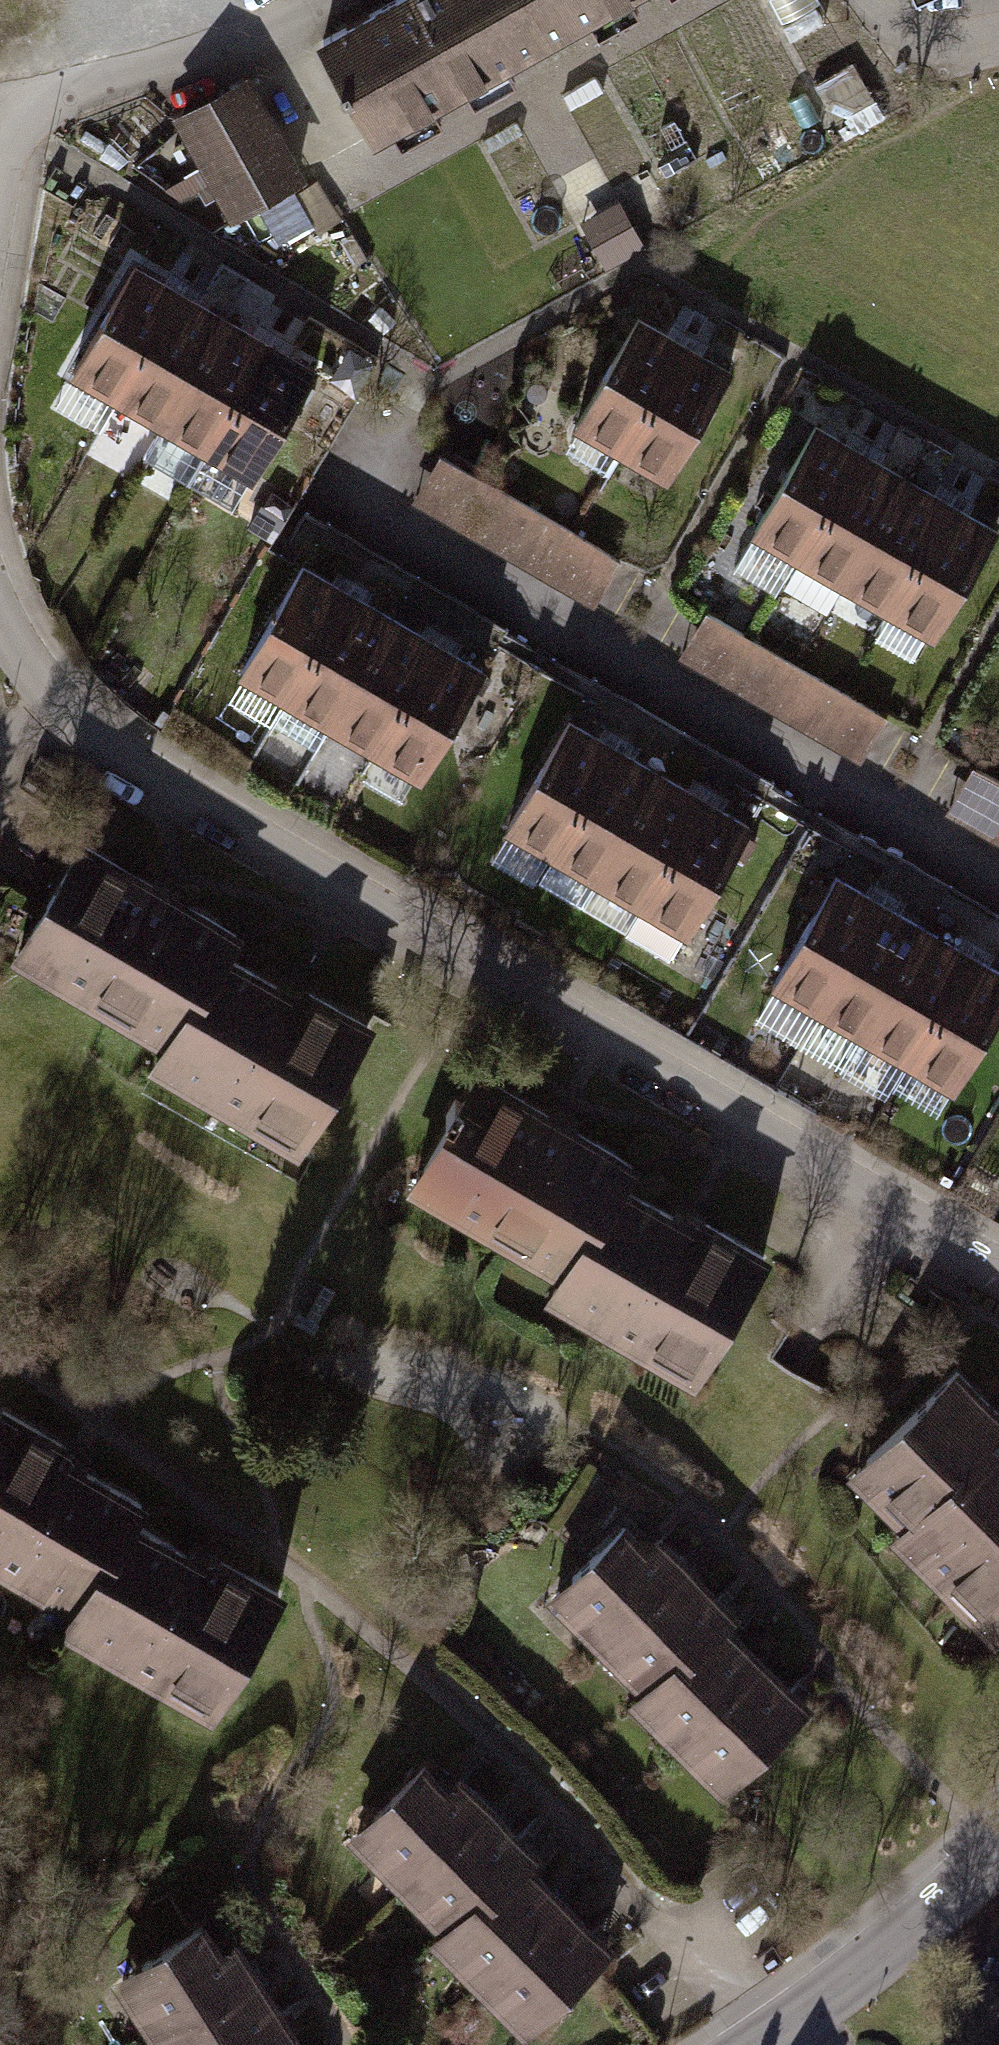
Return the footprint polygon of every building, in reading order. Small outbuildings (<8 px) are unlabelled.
[(407,2),(461,99),(552,48),(525,0),(411,0),(407,2)] [(552,48),(637,0),(525,0),(552,48)] [(407,2),(322,50),(376,147),(462,99),(407,2)] [(251,83),(182,122),(236,219),(305,181),(251,83)] [(324,178),(265,204),(282,241),(340,215),(324,178)] [(612,263),(648,245),(626,201),(590,219),(612,263)] [(141,269),(79,375),(124,401),(186,295),(141,269)] [(186,295),(124,401),(169,427),(231,321),(186,295)] [(231,321),(169,427),(214,453),(276,347),(231,321)] [(640,325),(579,431),(624,458),(686,351),(640,325)] [(276,347),(194,488),(240,515),(260,478),(276,451),(322,373),(276,347)] [(686,352),(624,458),(669,484),(731,378),(686,352)] [(322,373),(276,451),(314,473),(360,396),(322,373)] [(817,430),(755,536),(800,562),(862,456),(817,430)] [(314,473),(276,451),(260,478),(298,500),(314,473)] [(862,456),(800,563),(845,589),(907,482),(862,456)] [(439,457),(412,502),(457,529),(484,484),(439,457)] [(908,482),(846,589),(891,615),(953,509),(908,482)] [(484,484),(457,529),(503,555),(529,510),(484,484)] [(953,509),(891,615),(936,641),(998,535),(953,509)] [(530,511),(503,556),(548,582),(575,537),(530,511)] [(575,537),(549,582),(594,609),(621,564),(575,537)] [(274,627),(245,677),(290,704),(352,597),(307,571),(274,627)] [(352,597),(270,738),(315,765),(397,624),(352,597)] [(705,612),(679,657),(724,684),(751,639),(705,612)] [(398,624),(336,730),(381,756),(443,650),(398,624)] [(751,639),(724,684),(770,711),(796,666),(751,639)] [(443,650),(381,756),(426,782),(488,676),(443,650)] [(796,666),(770,711),(815,738),(842,693),(796,666)] [(842,693),(815,738),(861,765),(887,720),(842,693)] [(574,726),(512,832),(557,859),(619,752),(574,726)] [(619,752),(558,858),(603,884),(665,778),(619,752)] [(945,813),(990,839),(998,825),(998,784),(972,768),(945,813)] [(665,778),(603,885),(648,911),(710,805),(665,778)] [(710,804),(628,945),(673,972),(756,831),(710,804)] [(991,839),(998,844),(998,825),(991,839)] [(153,884),(92,848),(45,923),(21,963),(167,1050),(237,934),(170,894),(167,898),(151,888),(153,884)] [(829,904),(780,988),(824,1014),(886,908),(841,882),(836,890),(823,882),(815,896),(829,904)] [(886,908),(824,1014),(869,1041),(931,934),(886,908)] [(931,934),(869,1041),(914,1067),(976,960),(931,934)] [(286,993),(225,956),(167,1053),(154,1072),(301,1159),(375,1035),(307,994),(300,1006),(284,997),(286,993)] [(914,1067),(960,1093),(998,1025),(998,974),(976,961),(914,1067)] [(550,1118),(490,1081),(471,1113),(463,1109),(453,1126),(459,1130),(420,1197),(567,1283),(623,1187),(635,1167),(567,1127),(565,1132),(548,1122),(550,1118)] [(685,1224),(623,1187),(567,1283),(555,1302),(699,1387),(749,1303),(774,1266),(706,1225),(699,1237),(683,1228),(685,1224)] [(869,1471),(891,1493),(884,1500),(946,1562),(932,1576),(960,1604),(974,1590),(998,1614),(998,1413),(963,1377),(869,1471)] [(145,1505),(83,1469),(81,1473),(64,1463),(71,1451),(3,1411),(0,1418),(0,1575),(76,1620),(87,1601),(145,1505)] [(197,1557),(136,1521),(79,1617),(68,1636),(211,1721),(261,1637),(286,1599),(218,1559),(211,1571),(195,1561),(197,1557)] [(585,1632),(609,1656),(696,1571),(665,1540),(653,1552),(629,1528),(561,1595),(586,1621),(585,1632)] [(696,1571),(609,1657),(628,1676),(639,1675),(658,1694),(739,1615),(696,1571)] [(666,1735),(685,1754),(772,1669),(729,1625),(648,1704),(667,1724),(666,1735)] [(773,1669),(686,1754),(705,1773),(716,1773),(735,1792),(816,1712),(773,1669)] [(388,1874),(412,1898),(498,1813),(468,1782),(456,1794),(432,1770),(364,1837),(389,1862),(388,1874)] [(499,1813),(412,1898),(431,1918),(442,1917),(461,1936),(542,1857),(499,1813)] [(469,1977),(488,1996),(575,1911),(532,1867),(451,1947),(470,1966),(469,1977)] [(575,1911),(488,1996),(507,2016),(518,2015),(537,2034),(618,1954),(575,1911)] [(157,2044),(175,2044),(266,1989),(243,1952),(228,1961),(211,1932),(129,1983),(148,2013),(144,2024),(157,2044)] [(177,2044),(293,2044),(299,2042),(266,1990),(177,2044)]
